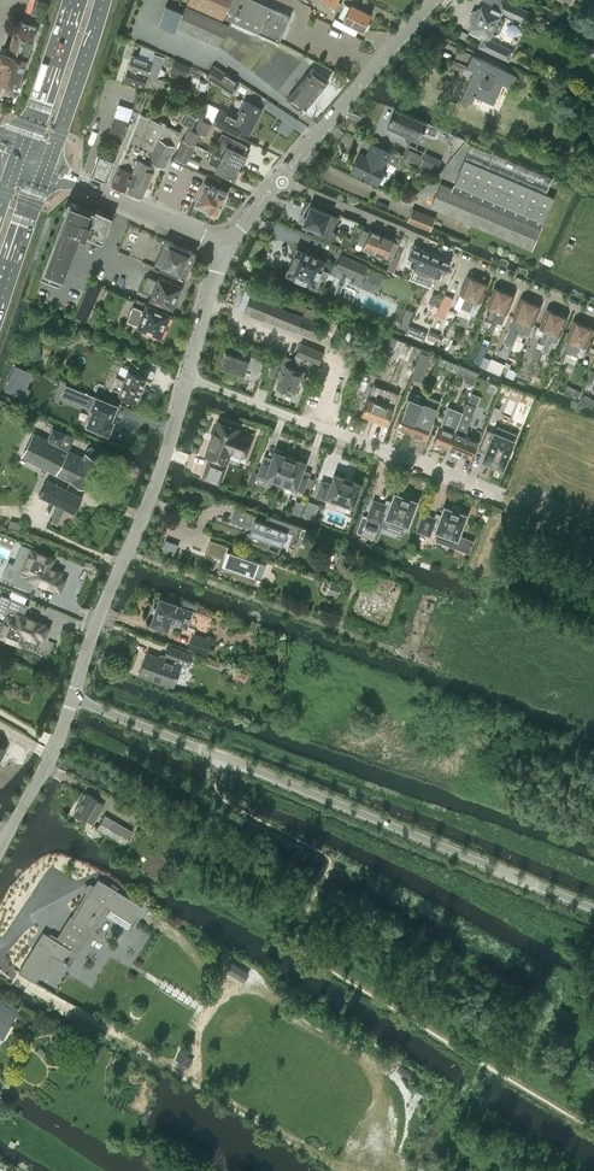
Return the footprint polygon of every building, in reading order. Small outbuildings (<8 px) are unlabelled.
[(254,30),(279,41),(291,15),(258,0),(188,0),(254,30)] [(526,22),(530,12),(505,0),(500,0),(496,7),(483,0),(479,7),(477,8),(475,11),(476,14),(475,17),(472,18),(468,27),(470,29),(469,30),(483,37),(479,45),(509,59),(514,50),(488,38),(491,32),(494,33),(499,31),(503,23),(501,18),(498,17),(501,10),(526,22)] [(362,30),(370,14),(351,4),(343,20),(362,30)] [(177,28),(219,46),(228,24),(186,5),(183,11),(166,6),(160,25),(176,31),(177,28)] [(19,19),(9,49),(4,48),(0,60),(0,88),(16,93),(37,25),(19,19)] [(586,54),(593,58),(593,44),(591,43),(586,54)] [(131,55),(127,67),(146,74),(157,78),(160,68),(156,67),(158,61),(161,62),(162,56),(153,53),(150,61),(131,55)] [(494,104),(503,83),(511,87),(516,75),(472,55),(467,67),(474,70),(462,98),(472,103),(475,96),(494,104)] [(174,60),(170,69),(187,76),(187,74),(189,69),(190,67),(182,63),(174,60)] [(214,65),(207,76),(224,87),(230,92),(237,81),(231,77),(214,65)] [(127,67),(123,79),(143,86),(144,81),(162,87),(164,80),(157,78),(146,74),(127,67)] [(286,99),(302,112),(328,79),(312,67),(286,99)] [(220,109),(213,122),(231,131),(237,135),(240,130),(249,134),(261,109),(244,100),(236,117),(220,109)] [(436,136),(439,130),(438,127),(430,124),(429,122),(428,123),(395,109),(387,128),(405,136),(409,140),(411,138),(418,142),(422,132),(433,137),(436,136)] [(197,117),(187,112),(182,122),(192,126),(197,117)] [(141,113),(119,164),(133,170),(126,189),(142,196),(156,163),(164,167),(180,131),(141,113)] [(121,139),(127,121),(114,117),(108,134),(121,139)] [(194,130),(200,132),(205,135),(211,122),(200,117),(194,130)] [(200,132),(194,130),(191,128),(189,132),(187,131),(184,139),(194,144),(200,132)] [(244,155),(244,154),(248,146),(221,134),(212,152),(239,165),(240,162),(242,163),(246,156),(244,155)] [(186,162),(193,146),(194,144),(184,139),(175,157),(186,162)] [(98,153),(91,174),(106,180),(114,159),(119,145),(112,143),(107,156),(98,153)] [(400,157),(398,156),(373,144),(369,151),(371,153),(368,158),(360,154),(352,170),(377,183),(385,167),(385,166),(387,161),(396,165),(400,157)] [(465,159),(546,193),(552,178),(471,144),(465,159)] [(402,158),(418,165),(423,152),(408,145),(402,158)] [(239,170),(237,169),(239,165),(212,152),(208,161),(217,165),(215,169),(233,177),(234,176),(235,177),(239,170)] [(452,188),(542,226),(554,197),(546,193),(465,159),(464,159),(452,188)] [(119,164),(111,183),(126,189),(133,170),(119,164)] [(204,182),(194,205),(203,209),(213,214),(217,213),(226,193),(215,188),(204,182)] [(542,226),(452,188),(440,183),(430,207),(532,250),(542,226)] [(112,216),(94,209),(70,200),(41,273),(59,280),(62,274),(63,275),(80,232),(85,234),(102,240),(112,216)] [(337,218),(330,215),(330,213),(310,206),(306,216),(303,217),(302,220),(304,222),(303,224),(315,229),(315,231),(331,237),(335,237),(336,233),(335,229),(333,229),(337,218)] [(435,217),(412,208),(408,220),(430,229),(435,217)] [(363,246),(375,251),(381,234),(369,229),(369,231),(363,229),(357,243),(363,245),(363,246)] [(393,239),(381,234),(375,251),(387,256),(387,254),(393,257),(398,243),(392,241),(393,239)] [(347,249),(348,248),(351,239),(344,236),(340,246),(347,249)] [(183,278),(195,252),(165,238),(153,265),(183,278)] [(297,247),(285,274),(304,282),(301,290),(318,298),(321,289),(325,279),(329,270),(329,269),(323,267),(326,260),(297,247)] [(412,279),(420,282),(431,255),(413,247),(406,262),(417,267),(412,279)] [(336,266),(362,278),(368,265),(342,253),(336,266)] [(441,271),(445,273),(450,262),(431,255),(420,282),(430,286),(435,274),(440,276),(441,271)] [(144,283),(175,295),(177,291),(178,292),(181,285),(159,276),(157,280),(147,275),(144,283)] [(458,298),(454,307),(458,308),(458,309),(463,311),(464,311),(477,279),(467,275),(458,298)] [(477,279),(464,311),(469,313),(472,306),(477,308),(480,302),(487,283),(477,279)] [(102,287),(92,282),(87,294),(96,298),(102,287)] [(175,295),(144,283),(141,290),(152,294),(150,298),(173,307),(175,300),(174,299),(175,295)] [(494,286),(486,305),(492,307),(490,312),(487,319),(492,320),(504,290),(494,286)] [(281,299),(266,293),(264,297),(245,290),(238,306),(314,337),(323,314),(311,309),(313,304),(288,294),(283,307),(278,305),(281,299)] [(489,327),(488,329),(493,331),(496,322),(502,324),(504,318),(514,295),(504,290),(492,320),(491,322),(489,327)] [(436,315),(444,319),(453,297),(445,294),(436,315)] [(517,331),(519,332),(531,302),(521,298),(511,321),(509,325),(509,328),(503,341),(505,342),(502,348),(510,352),(511,349),(510,348),(517,331)] [(525,327),(531,329),(541,306),(531,302),(519,332),(517,331),(510,348),(511,349),(511,348),(520,352),(524,342),(521,341),(524,334),(523,333),(525,327)] [(133,305),(129,313),(141,318),(138,325),(159,334),(158,336),(161,338),(167,325),(165,324),(170,312),(147,303),(144,309),(133,305)] [(92,309),(82,304),(77,315),(87,320),(92,309)] [(406,330),(413,311),(405,308),(397,327),(406,330)] [(458,308),(455,314),(461,316),(463,311),(458,309),(458,308)] [(547,309),(539,327),(545,329),(543,334),(540,341),(545,343),(557,313),(547,309)] [(463,311),(461,316),(462,317),(467,319),(469,313),(464,311),(463,311)] [(557,313),(545,343),(549,344),(552,338),(554,333),(559,335),(567,317),(557,313)] [(462,317),(459,324),(464,326),(467,319),(462,317)] [(571,354),(584,324),(574,320),(566,338),(571,340),(566,352),(571,354)] [(584,324),(571,354),(576,355),(580,344),(586,346),(593,328),(584,324)] [(390,353),(400,357),(406,342),(391,336),(388,345),(393,347),(390,353)] [(406,342),(400,357),(408,360),(413,345),(406,342)] [(542,350),(544,345),(537,342),(530,359),(532,360),(531,363),(535,364),(542,350)] [(300,343),(296,354),(308,359),(318,363),(323,352),(300,343)] [(41,346),(29,345),(27,357),(39,359),(41,346)] [(129,357),(132,350),(132,349),(124,346),(123,346),(120,353),(129,357)] [(264,359),(250,354),(248,359),(226,351),(221,365),(244,373),(247,366),(259,371),(264,359)] [(421,381),(431,356),(421,352),(411,377),(421,381)] [(299,362),(293,359),(291,359),(285,356),(282,363),(284,364),(277,385),(279,386),(278,388),(284,391),(285,389),(294,392),(298,379),(303,381),(307,372),(297,368),(299,362)] [(438,364),(457,372),(459,366),(441,358),(438,364)] [(137,400),(147,375),(141,373),(144,365),(132,360),(125,378),(117,375),(112,387),(120,390),(119,392),(137,400)] [(272,362),(268,374),(275,376),(279,365),(272,362)] [(479,373),(459,366),(457,372),(476,379),(479,373)] [(509,368),(508,368),(506,374),(514,378),(517,371),(509,368)] [(375,418),(387,388),(374,383),(368,397),(362,413),(375,418)] [(74,388),(70,399),(94,409),(92,413),(91,413),(91,414),(92,414),(88,423),(87,423),(87,424),(98,428),(97,429),(99,430),(99,429),(109,433),(109,432),(108,432),(112,422),(113,423),(113,422),(110,420),(112,416),(113,416),(113,415),(116,406),(117,406),(117,405),(74,388)] [(396,400),(399,393),(387,388),(375,418),(388,423),(394,407),(396,400)] [(422,404),(411,433),(424,439),(431,422),(425,420),(428,412),(429,413),(436,394),(428,390),(423,402),(422,404)] [(476,405),(480,396),(472,393),(468,402),(476,405)] [(403,411),(396,427),(411,433),(422,404),(423,402),(409,396),(404,408),(405,408),(404,411),(403,411)] [(448,448),(471,457),(478,441),(469,437),(465,435),(462,434),(464,430),(465,430),(475,405),(466,402),(459,418),(460,418),(448,448)] [(434,442),(448,448),(460,418),(459,418),(451,414),(447,423),(448,424),(447,428),(441,426),(434,442)] [(244,458),(253,435),(239,430),(240,428),(217,419),(205,454),(215,457),(214,461),(209,460),(202,478),(219,484),(226,466),(220,464),(221,460),(227,462),(231,453),(244,458)] [(56,473),(71,480),(83,457),(68,450),(74,438),(65,433),(65,434),(53,428),(49,437),(50,441),(33,432),(22,455),(56,473)] [(482,459),(501,467),(502,468),(514,440),(487,429),(478,449),(485,452),(482,459)] [(83,457),(71,480),(87,487),(101,460),(93,456),(95,451),(94,448),(91,446),(88,447),(83,457)] [(274,452),(271,461),(264,458),(258,475),(276,481),(276,480),(281,482),(290,456),(286,454),(286,455),(283,454),(284,451),(275,448),(274,452)] [(285,483),(285,485),(303,491),(309,475),(301,472),(305,462),(294,458),(295,457),(290,456),(281,482),(285,483)] [(343,502),(344,502),(353,506),(361,483),(352,480),(352,479),(344,476),(344,477),(335,474),(331,484),(322,480),(316,496),(325,499),(326,496),(336,499),(336,500),(343,502)] [(253,488),(256,480),(250,478),(247,486),(253,488)] [(39,495),(58,504),(66,489),(47,480),(39,495)] [(58,504),(74,512),(82,496),(66,489),(58,504)] [(357,529),(356,532),(361,534),(374,538),(380,521),(382,515),(386,516),(385,517),(388,518),(386,522),(404,529),(406,525),(408,525),(417,500),(410,498),(412,494),(403,491),(401,495),(394,492),(389,507),(386,506),(386,504),(374,500),(367,517),(362,515),(357,529)] [(295,503),(292,513),(300,515),(303,506),(295,503)] [(423,513),(417,530),(429,535),(432,528),(435,529),(435,530),(437,531),(435,535),(436,536),(435,540),(469,553),(474,540),(459,534),(466,514),(459,511),(461,507),(452,504),(451,508),(444,506),(438,520),(435,519),(435,518),(423,513)] [(234,507),(230,521),(251,528),(247,540),(268,548),(270,541),(282,545),(287,530),(296,534),(299,526),(268,514),(265,522),(255,519),(257,515),(234,507)] [(259,561),(235,552),(228,549),(229,546),(210,539),(205,552),(223,559),(219,571),(240,579),(243,571),(254,575),(259,561)] [(9,563),(2,578),(11,581),(30,589),(33,580),(54,589),(55,587),(60,590),(65,579),(59,576),(61,571),(50,566),(54,557),(31,548),(31,549),(23,568),(18,566),(9,563)] [(345,572),(347,565),(339,562),(337,569),(345,572)] [(355,571),(352,578),(358,580),(361,573),(355,571)] [(327,594),(337,597),(342,584),(332,581),(327,594)] [(0,597),(0,611),(3,612),(8,614),(3,625),(0,632),(0,636),(21,645),(25,636),(36,640),(38,635),(44,637),(48,626),(43,624),(44,623),(23,614),(27,605),(9,597),(1,594),(0,597)] [(176,603),(160,597),(151,623),(167,628),(168,626),(170,627),(172,626),(173,626),(175,624),(176,623),(186,626),(192,610),(176,604),(176,603)] [(188,647),(207,654),(212,640),(193,633),(188,647)] [(189,664),(192,654),(168,645),(165,655),(166,655),(164,659),(147,652),(139,673),(173,685),(181,665),(177,663),(178,660),(189,664)] [(235,668),(232,677),(240,680),(244,672),(235,668)] [(104,804),(98,800),(85,793),(74,813),(86,820),(93,823),(104,804)] [(97,828),(124,844),(132,830),(104,814),(97,828)] [(43,931),(19,970),(35,981),(52,953),(70,963),(92,927),(106,905),(122,915),(118,922),(128,928),(132,921),(142,905),(98,878),(67,928),(59,941),(43,931)] [(225,969),(244,981),(249,972),(230,960),(225,969)] [(18,1009),(2,999),(0,1001),(0,1038),(18,1009)] [(87,1055),(96,1061),(102,1051),(93,1046),(87,1055)] [(193,1060),(180,1052),(175,1060),(188,1067),(193,1060)]
